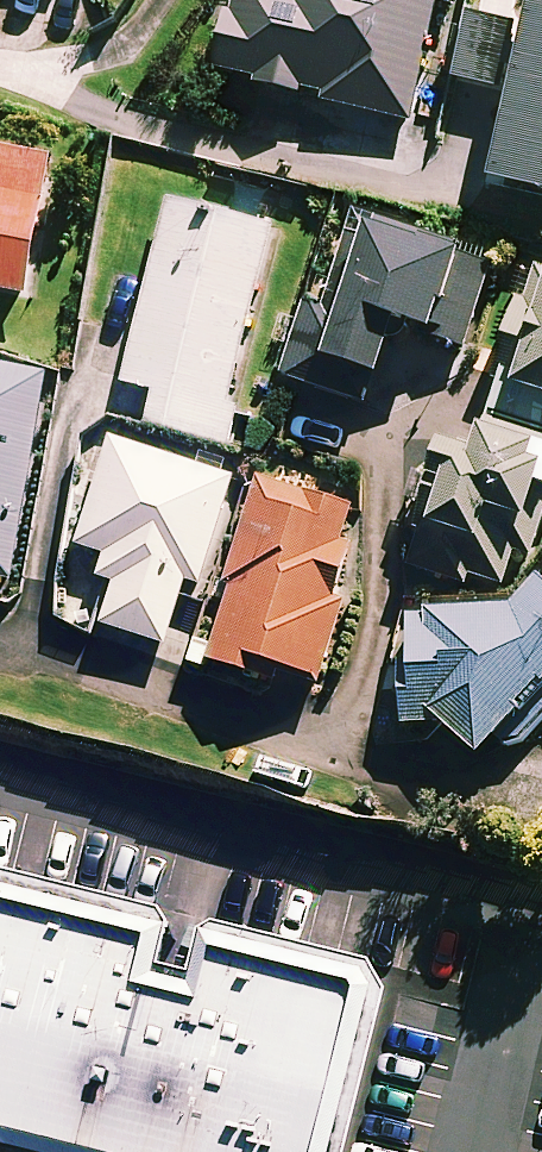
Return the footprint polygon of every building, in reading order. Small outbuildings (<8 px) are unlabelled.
[(233,20),(227,19),(216,75),(259,83),(258,92),(302,100),(304,92),(325,96),(323,107),(418,124),(439,10),(459,14),(462,0),(237,0),(233,20)] [(457,85),(517,98),(497,192),(541,202),(541,0),(475,0),(457,85)] [(29,301),(52,162),(0,153),(0,296),(29,301)] [(149,431),(231,451),(241,412),(229,409),(273,233),(170,208),(125,388),(158,396),(149,431)] [(494,267),(355,221),(326,310),(310,305),(285,382),(373,412),(400,331),(466,353),(494,267)] [(531,272),(495,388),(541,402),(541,275),(531,272)] [(18,585),(50,374),(0,366),(0,582),(18,585)] [(507,592),(515,560),(520,562),(538,494),(541,495),(541,444),(485,429),(478,456),(441,447),(408,573),(469,589),(470,583),(507,592)] [(234,483),(112,446),(81,549),(109,557),(101,582),(119,587),(105,630),(167,649),(185,591),(199,596),(234,483)] [(272,673),(327,687),(348,606),(338,604),(352,551),(342,549),(352,510),(257,486),(210,668),(269,683),(272,673)] [(539,585),(513,614),(412,612),(406,727),(445,730),(481,762),(541,695),(541,588),(539,585)] [(0,895),(0,1151),(335,1151),(374,995),(364,982),(204,940),(190,995),(155,986),(167,936),(0,895)]
